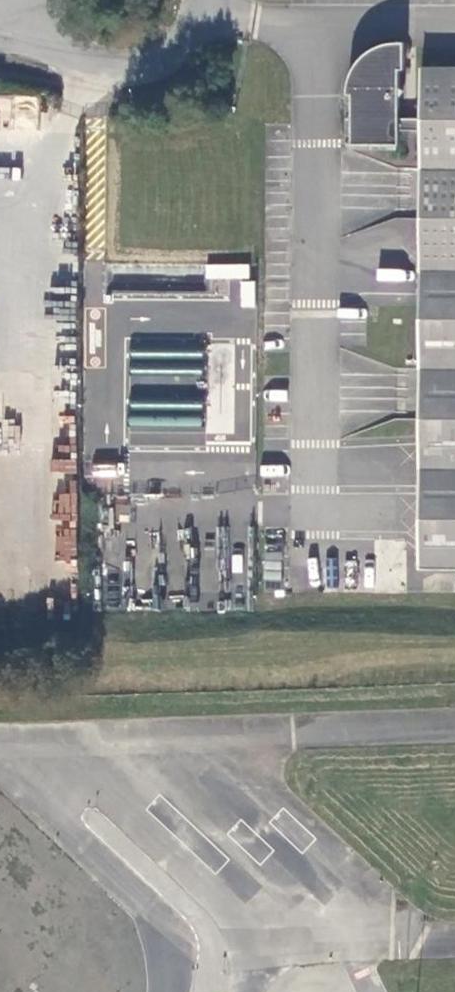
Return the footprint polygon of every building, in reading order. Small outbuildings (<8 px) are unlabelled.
[(454,570),(454,69),(420,70),(418,119),(398,119),(398,69),(403,69),(402,42),(389,42),(374,44),(362,51),(353,60),(348,68),(343,80),(342,96),(350,96),(349,144),(397,145),(398,131),(419,131),(419,218),(420,367),(420,391),(420,419),(419,492),(418,570),(454,570)] [(232,868),(209,846),(200,856),(223,877),(232,868)] [(145,963),(131,949),(117,964),(131,977),(145,963)] [(360,972),(353,965),(341,978),(349,985),(355,978),(360,972)] [(228,978),(217,985),(221,991),(225,991),(233,987),(228,978)]
